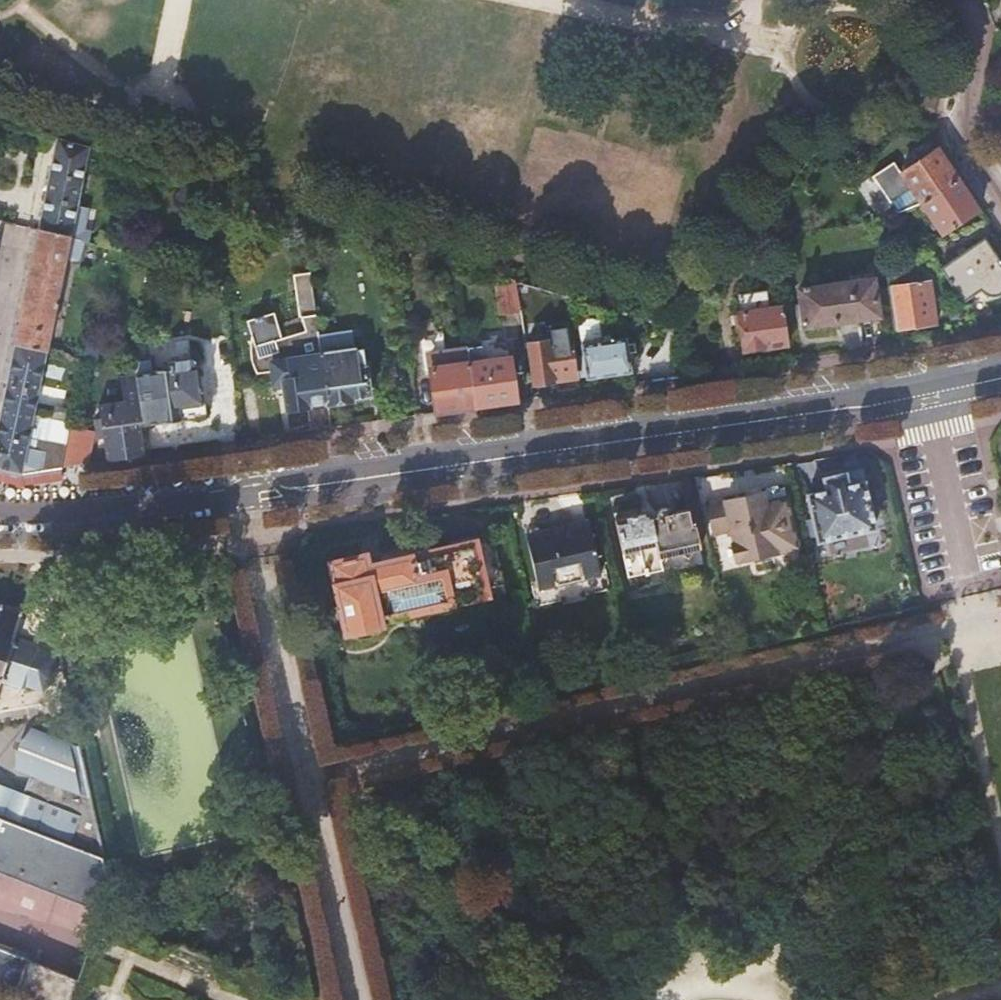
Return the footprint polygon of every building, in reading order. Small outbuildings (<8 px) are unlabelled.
[(73,228),(89,151),(59,142),(39,231),(71,238),(71,239),(96,246),(99,235),(73,228)] [(958,183),(938,152),(901,176),(921,207),(958,183)] [(958,183),(921,207),(941,236),(978,212),(958,183)] [(877,207),(879,223),(880,222),(894,217),(891,201),(877,207)] [(71,238),(39,231),(39,232),(15,343),(48,351),(56,311),(61,312),(63,301),(58,300),(71,239),(71,238)] [(939,269),(961,304),(980,292),(981,294),(983,295),(985,297),(987,298),(990,298),(993,298),(995,298),(998,297),(1000,296),(1000,295),(1000,270),(999,266),(1000,265),(984,241),(939,269)] [(916,254),(886,266),(890,290),(895,329),(934,324),(929,285),(899,288),(897,276),(918,273),(916,254)] [(318,334),(310,273),(293,276),(299,319),(301,319),(303,334),(279,337),(275,310),(247,314),(251,331),(256,352),(250,353),(252,363),(256,372),(258,376),(274,373),(275,385),(283,384),(287,410),(309,407),(309,404),(326,402),(326,405),(328,404),(324,377),(321,356),(320,342),(318,334)] [(802,291),(799,292),(805,328),(878,317),(871,274),(848,277),(850,284),(808,291),(807,288),(802,289),(802,291)] [(503,317),(521,315),(518,287),(498,290),(503,317)] [(788,346),(783,309),(769,311),(766,293),(739,297),(741,315),(738,316),(743,352),(788,346)] [(323,348),(357,342),(355,327),(320,333),(323,348)] [(567,340),(528,345),(533,386),(573,381),(567,340)] [(626,340),(582,345),(586,380),(630,374),(626,340)] [(48,351),(15,343),(11,361),(0,414),(0,469),(22,474),(61,469),(64,455),(35,450),(36,443),(29,441),(48,351)] [(86,346),(84,359),(83,361),(96,364),(99,349),(86,346)] [(470,366),(476,409),(493,407),(515,403),(509,360),(483,364),(482,349),(468,350),(468,351),(470,366)] [(362,351),(321,356),(324,377),(328,404),(352,401),(351,398),(368,396),(362,351)] [(430,371),(435,415),(476,409),(470,366),(468,351),(429,356),(431,371),(430,371)] [(154,373),(135,376),(135,377),(142,417),(143,426),(161,423),(161,425),(182,422),(182,420),(205,417),(198,367),(196,367),(195,362),(191,359),(178,360),(174,366),(174,369),(154,371),(154,373)] [(142,417),(135,377),(120,379),(124,403),(99,407),(107,462),(148,456),(143,426),(142,417)] [(70,428),(64,455),(61,469),(86,465),(93,433),(70,428)] [(802,515),(808,543),(874,529),(864,481),(845,485),(843,475),(823,479),(825,491),(807,495),(811,512),(802,515)] [(782,487),(706,505),(713,534),(731,530),(734,545),(731,547),(733,558),(738,560),(797,546),(782,487)] [(659,571),(657,561),(680,556),(687,563),(689,554),(698,552),(690,514),(652,521),(651,515),(648,516),(648,513),(615,520),(626,577),(644,574),(659,571)] [(541,561),(532,563),(538,590),(601,577),(589,522),(535,534),(541,561)] [(526,536),(532,563),(541,561),(535,534),(526,536)] [(366,559),(332,567),(349,636),(355,640),(377,634),(382,631),(380,620),(486,595),(475,545),(368,570),(366,559)] [(21,688),(28,687),(42,691),(54,686),(58,673),(51,660),(35,654),(32,648),(13,641),(18,625),(23,626),(25,622),(20,620),(22,616),(17,614),(16,619),(3,615),(4,610),(0,609),(0,682),(21,688)] [(0,819),(101,857),(103,858),(79,750),(32,732),(20,741),(14,755),(17,769),(31,775),(21,802),(0,794),(3,786),(0,785),(0,819)] [(101,857),(0,819),(0,820),(0,874),(96,910),(101,857)] [(78,982),(0,951),(0,989),(28,999),(72,999),(78,982)]
